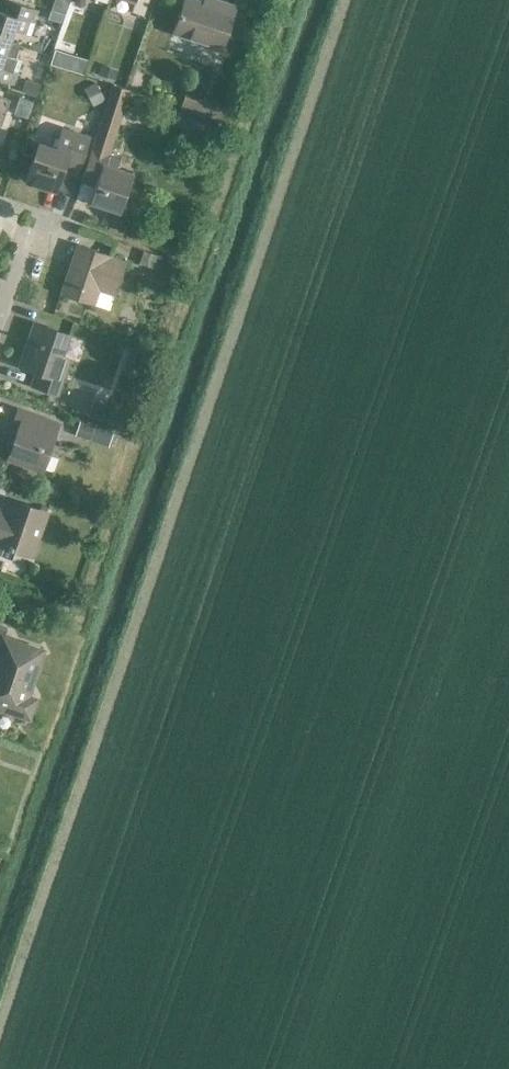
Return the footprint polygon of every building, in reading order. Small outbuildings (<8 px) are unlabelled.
[(9,43),(14,30),(30,36),(39,11),(7,0),(5,0),(1,12),(0,12),(0,40),(9,43)] [(53,10),(65,14),(70,0),(57,0),(53,10)] [(134,2),(131,13),(144,17),(149,0),(129,0),(134,2)] [(236,7),(217,0),(215,7),(193,0),(184,0),(173,33),(196,40),(195,42),(221,51),(236,7)] [(50,10),(47,19),(60,23),(63,14),(50,10)] [(239,26),(235,39),(247,43),(251,30),(239,26)] [(0,40),(0,81),(14,86),(22,61),(17,59),(21,47),(9,43),(0,40)] [(73,55),(67,71),(82,76),(87,60),(73,55)] [(102,66),(98,77),(114,82),(117,72),(102,66)] [(25,83),(21,94),(33,98),(37,87),(25,83)] [(92,147),(83,176),(97,180),(90,202),(120,212),(132,174),(120,170),(124,157),(110,153),(129,91),(112,85),(92,147)] [(95,85),(83,91),(93,108),(104,102),(95,85)] [(223,122),(228,107),(184,93),(179,108),(223,122)] [(10,100),(0,97),(0,126),(1,126),(10,100)] [(20,97),(16,110),(29,114),(33,100),(20,97)] [(173,111),(169,123),(179,127),(183,115),(173,111)] [(78,169),(88,138),(63,130),(59,140),(55,139),(52,149),(38,144),(26,181),(55,191),(64,164),(78,169)] [(115,296),(126,263),(110,257),(110,256),(77,244),(60,294),(93,305),(99,290),(115,296)] [(143,252),(138,265),(153,269),(157,257),(143,252)] [(153,275),(149,287),(170,294),(175,278),(160,273),(158,277),(153,275)] [(58,395),(69,360),(61,357),(69,335),(34,323),(19,367),(35,373),(31,386),(58,395)] [(131,345),(126,359),(140,363),(144,350),(131,345)] [(93,405),(89,417),(101,421),(105,409),(93,405)] [(42,472),(59,424),(18,409),(13,423),(19,426),(7,459),(42,472)] [(47,512),(10,500),(6,512),(0,510),(0,545),(31,556),(47,512)] [(7,629),(0,626),(0,710),(30,720),(37,699),(28,696),(44,650),(4,637),(7,629)]
